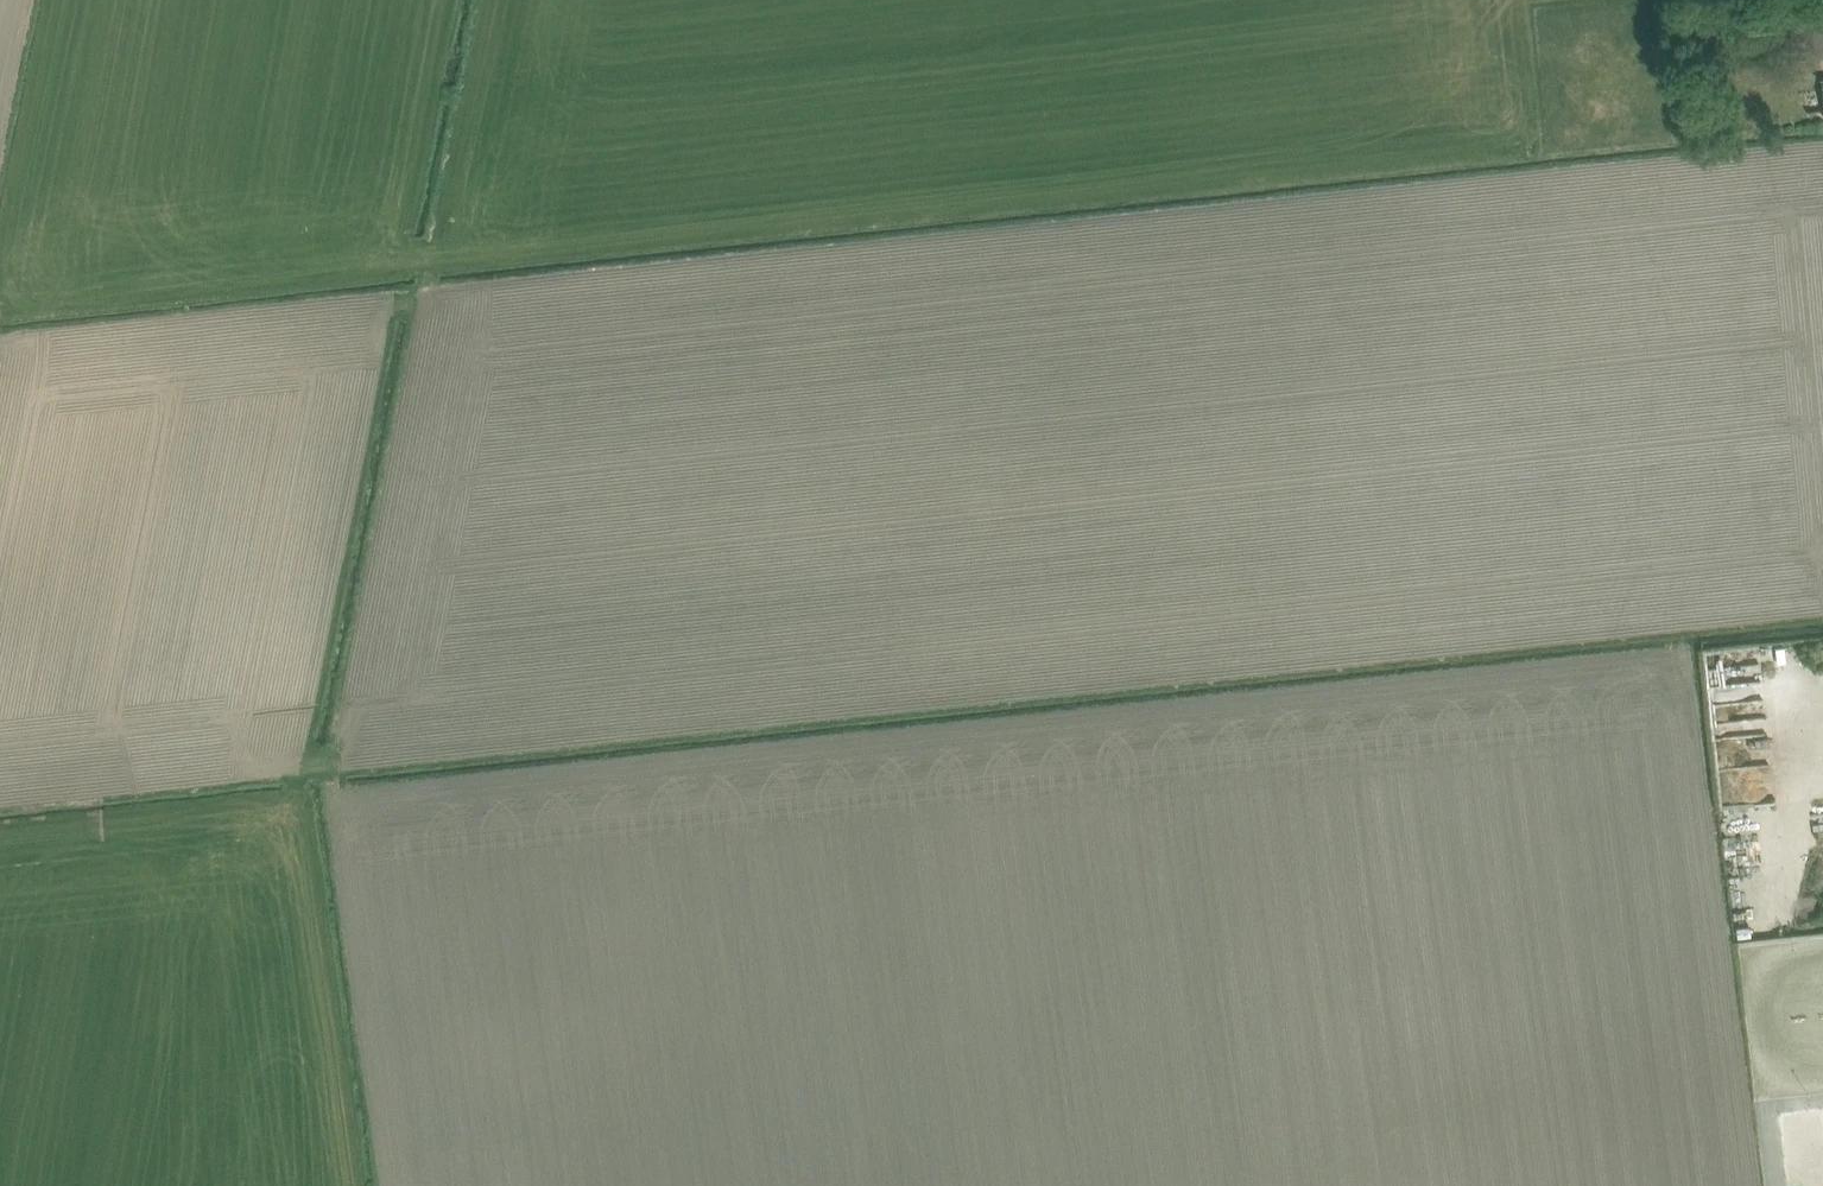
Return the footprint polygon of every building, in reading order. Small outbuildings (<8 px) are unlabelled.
[(1793,58),(1822,55),(1822,0),(1787,0),(1793,58)] [(1704,683),(1757,681),(1756,662),(1704,664),(1704,683)]
